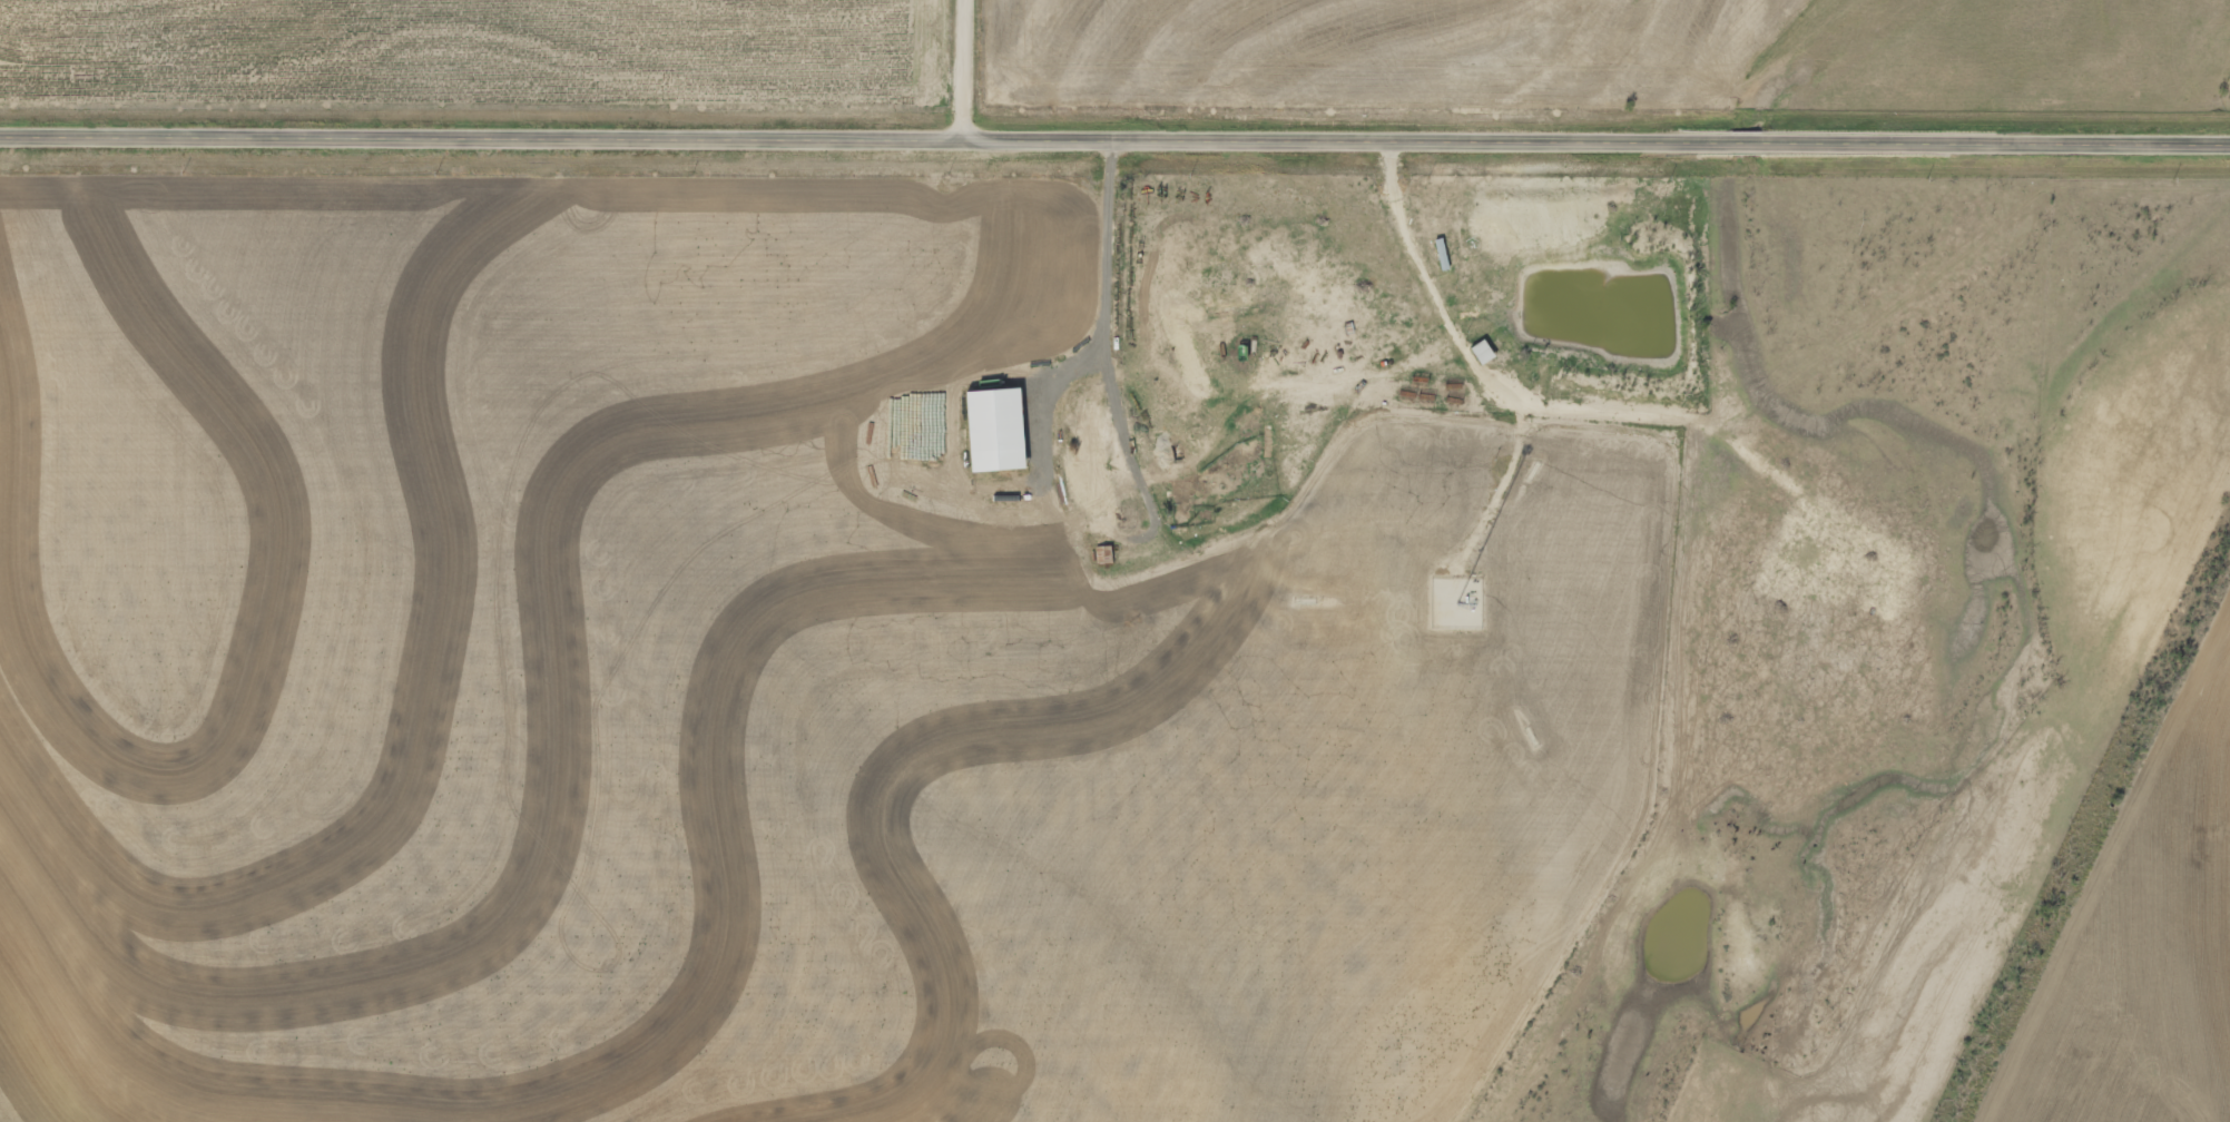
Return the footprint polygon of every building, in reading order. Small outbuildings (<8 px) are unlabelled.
[(1473,347),(1483,365),(1497,356),(1487,339),(1473,347)] [(973,471),(1028,468),(1024,388),(969,390),(973,471)]
